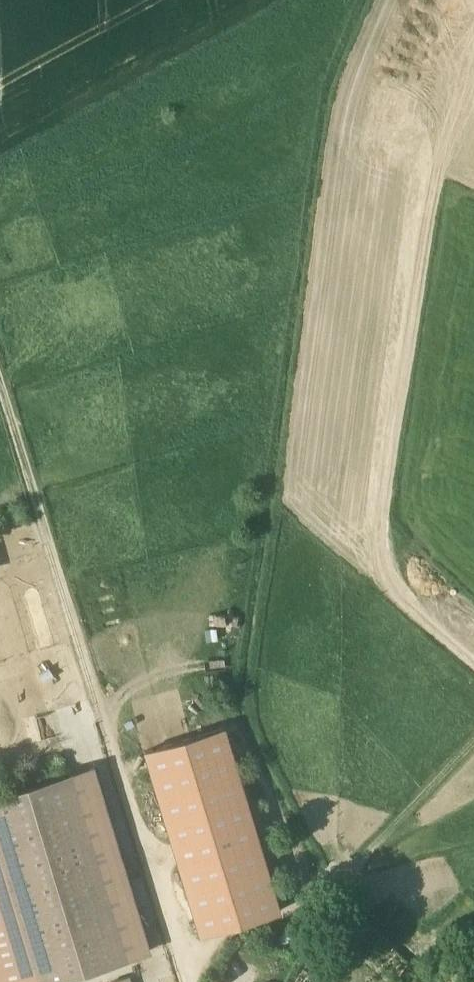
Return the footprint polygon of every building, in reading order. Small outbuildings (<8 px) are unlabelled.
[(35,717),(41,738),(56,733),(50,712),(35,717)] [(224,732),(148,755),(203,934),(278,911),(224,732)] [(0,796),(0,976),(2,981),(48,981),(151,950),(96,767),(69,775),(0,796)]
